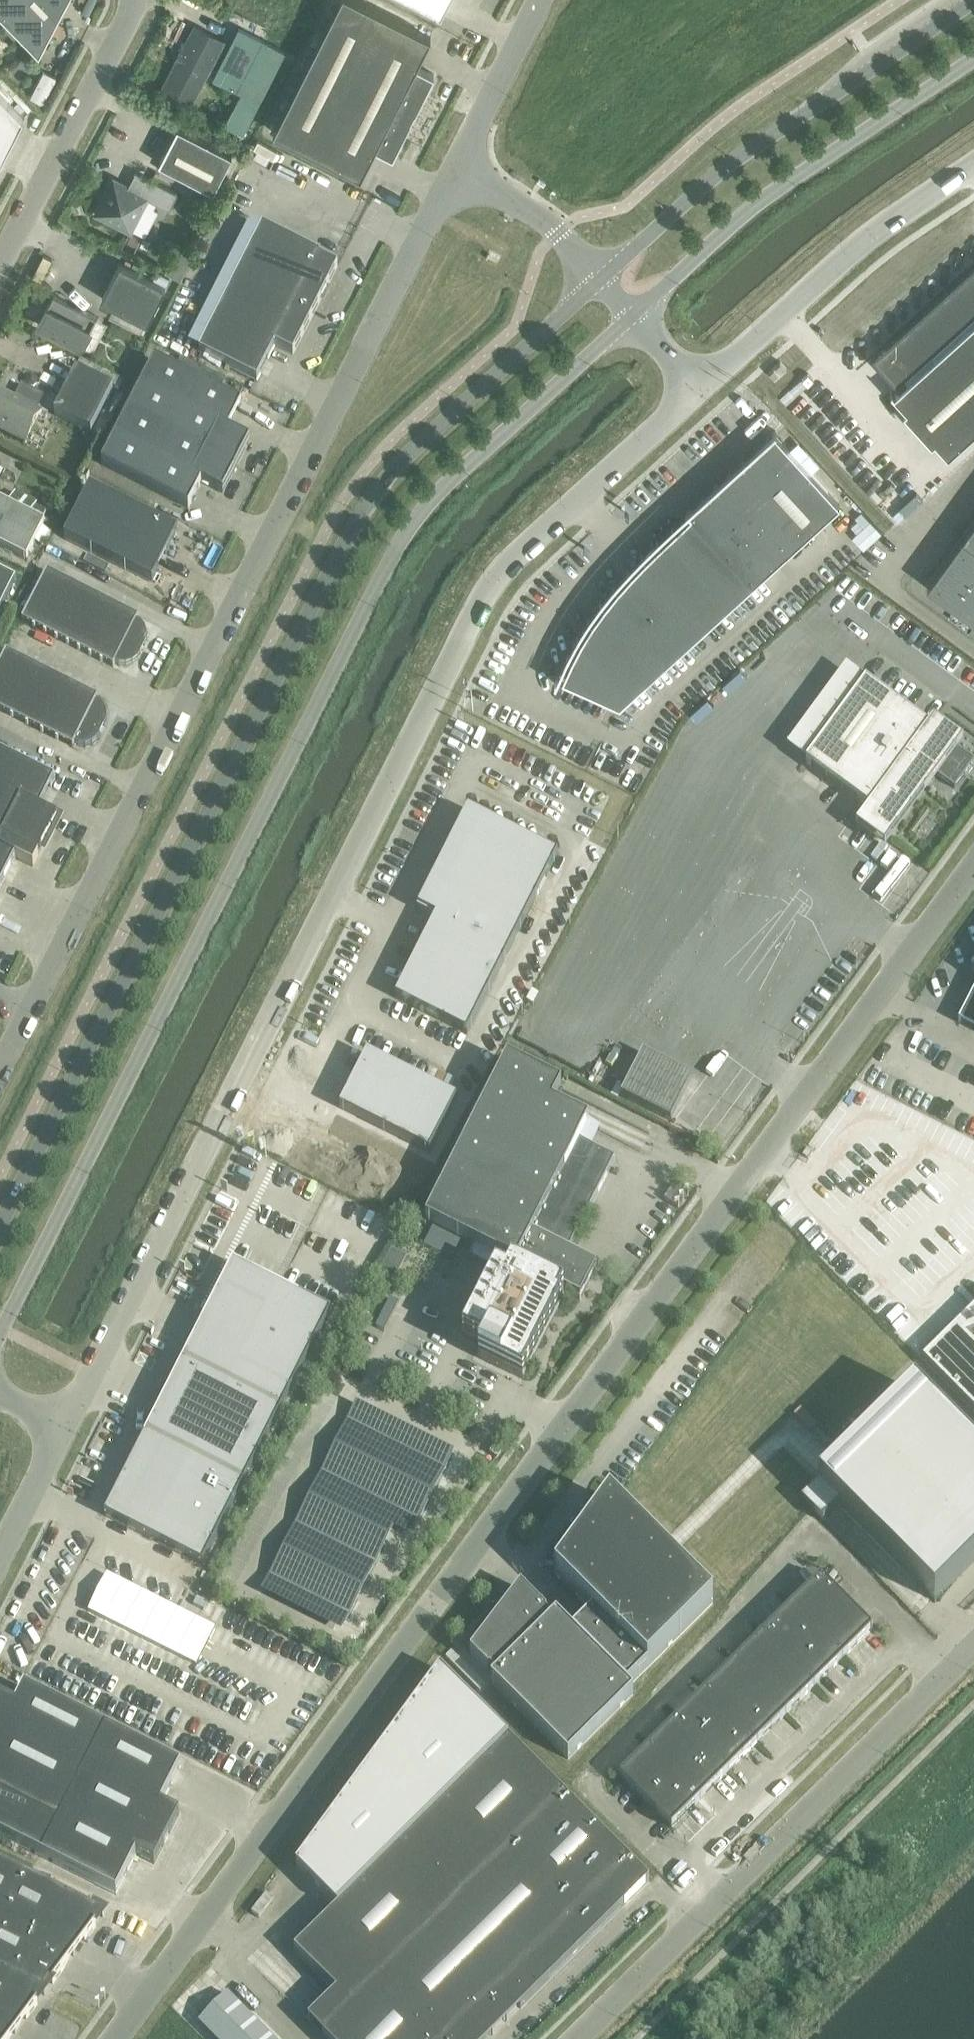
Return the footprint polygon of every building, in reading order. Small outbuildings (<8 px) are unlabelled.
[(39,55),(67,0),(0,0),(0,15),(39,55)] [(273,131),(360,176),(375,147),(393,156),(434,74),(416,65),(430,36),(358,0),(339,0),(273,131)] [(440,15),(448,0),(411,0),(440,15)] [(199,71),(206,75),(223,41),(195,26),(161,92),(182,103),(199,71)] [(238,28),(213,78),(241,93),(225,124),(243,133),(285,52),(238,28)] [(23,116),(0,93),(0,161),(23,116)] [(159,163),(213,191),(232,155),(177,127),(177,128),(178,128),(160,163),(159,162),(159,163)] [(147,198),(169,210),(178,193),(140,174),(135,185),(128,187),(113,180),(96,214),(130,231),(147,198)] [(262,226),(199,352),(256,381),(274,345),(292,354),(337,266),(319,257),(320,255),(262,226)] [(120,263),(102,299),(147,322),(165,286),(120,263)] [(874,358),(900,387),(894,393),(891,390),(890,392),(948,455),(973,431),(973,266),(874,358)] [(38,324),(81,346),(96,316),(53,294),(38,324)] [(154,359),(128,411),(236,467),(249,440),(228,429),(241,404),(154,359)] [(767,372),(774,380),(786,368),(779,361),(767,372)] [(53,415),(90,433),(112,389),(76,371),(53,415)] [(37,410),(44,396),(24,386),(19,397),(15,398),(0,391),(0,431),(25,443),(41,412),(37,410)] [(236,467),(128,411),(101,463),(188,508),(201,482),(222,493),(236,467)] [(576,649),(563,679),(619,705),(840,504),(775,433),(777,432),(775,431),(685,512),(687,514),(688,513),(690,516),(658,546),(655,543),(646,552),(649,555),(617,589),(592,622),(576,649)] [(64,538),(151,583),(177,532),(89,488),(64,538)] [(26,559),(44,523),(41,522),(31,517),(0,501),(0,546),(26,559)] [(36,507),(31,517),(41,522),(45,512),(36,507)] [(962,537),(961,536),(960,537),(961,537),(926,586),(973,621),(973,520),(962,537)] [(136,620),(138,616),(46,569),(21,620),(113,667),(114,663),(118,664),(125,665),(132,663),(138,658),(140,654),(138,653),(142,644),(144,645),(146,641),(147,634),(145,627),(140,621),(136,620)] [(15,579),(0,572),(0,608),(15,579)] [(11,716),(26,723),(41,731),(57,739),(72,747),(74,743),(78,745),(85,745),(92,743),(97,738),(99,734),(97,733),(101,724),(104,725),(106,721),(106,714),(104,707),(99,702),(96,700),(98,696),(86,690),(75,684),(63,679),(52,673),(40,667),(29,661),(17,655),(6,649),(0,661),(0,710),(11,716)] [(806,762),(868,808),(855,826),(884,847),(937,776),(954,788),(973,761),(973,760),(957,748),(962,741),(933,720),(928,727),(865,681),(806,762)] [(58,817),(40,808),(54,779),(0,752),(0,886),(15,858),(32,867),(58,817)] [(417,909),(435,918),(395,998),(467,1034),(557,855),(467,810),(417,909)] [(958,1022),(973,1030),(973,990),(958,1022)] [(691,1079),(641,1053),(620,1097),(669,1122),(691,1079)] [(366,1054),(339,1107),(429,1153),(456,1099),(366,1054)] [(507,1061),(425,1222),(472,1246),(473,1246),(468,1258),(495,1272),(462,1336),(483,1347),(478,1358),(522,1380),(561,1303),(558,1302),(563,1291),(579,1300),(580,1300),(596,1267),(567,1253),(614,1160),(579,1142),(588,1124),(552,1106),(561,1088),(507,1061)] [(232,1263),(104,1516),(202,1566),(331,1313),(232,1263)] [(921,1359),(973,1412),(973,1306),(921,1359)] [(801,1501),(824,1524),(841,1508),(934,1601),(973,1561),(973,1451),(913,1389),(801,1501)] [(592,1613),(572,1633),(626,1688),(712,1603),(609,1499),(554,1575),(592,1613)] [(620,1776),(619,1777),(642,1800),(671,1829),(672,1829),(671,1828),(699,1800),(728,1772),(757,1743),(785,1715),(814,1687),(843,1658),(871,1630),(871,1631),(872,1630),(843,1601),(820,1578),(819,1579),(820,1579),(792,1607),(763,1635),(735,1664),(706,1692),(677,1721),(649,1749),(621,1777),(620,1776)] [(626,1688),(572,1633),(556,1617),(551,1621),(545,1616),(546,1614),(520,1588),(500,1615),(501,1617),(492,1629),(490,1628),(470,1654),(488,1673),(489,1672),(495,1677),(490,1682),(568,1759),(633,1695),(626,1688)] [(294,1951),(350,2007),(322,2035),(326,2038),(484,2038),(517,2006),(520,2008),(649,1881),(508,1739),(439,1670),(295,1866),(337,1908),(294,1951)] [(116,1895),(136,1856),(154,1865),(179,1814),(161,1805),(181,1766),(24,1687),(15,1705),(0,1697),(0,1836),(116,1895)] [(11,2032),(15,2034),(16,2032),(14,2032),(22,2017),(26,2020),(37,2005),(32,2002),(37,1992),(44,1995),(45,1993),(42,1992),(48,1981),(52,1984),(64,1969),(62,1968),(69,1954),(73,1956),(75,1954),(73,1954),(80,1939),(84,1941),(95,1927),(91,1925),(97,1912),(0,1863),(0,2038),(7,2038),(11,2032)]
